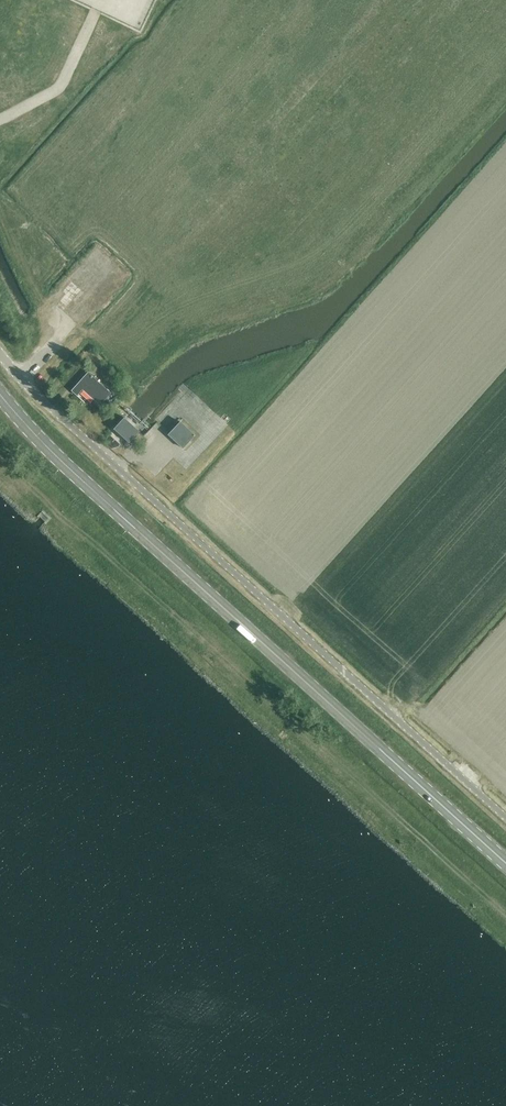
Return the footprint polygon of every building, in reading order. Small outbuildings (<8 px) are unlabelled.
[(83,389),(100,405),(111,393),(88,371),(71,390),(77,396),(83,389)] [(120,434),(129,442),(139,431),(132,424),(128,421),(124,417),(114,429),(120,434)] [(180,421),(168,434),(183,448),(195,435),(180,421)]
